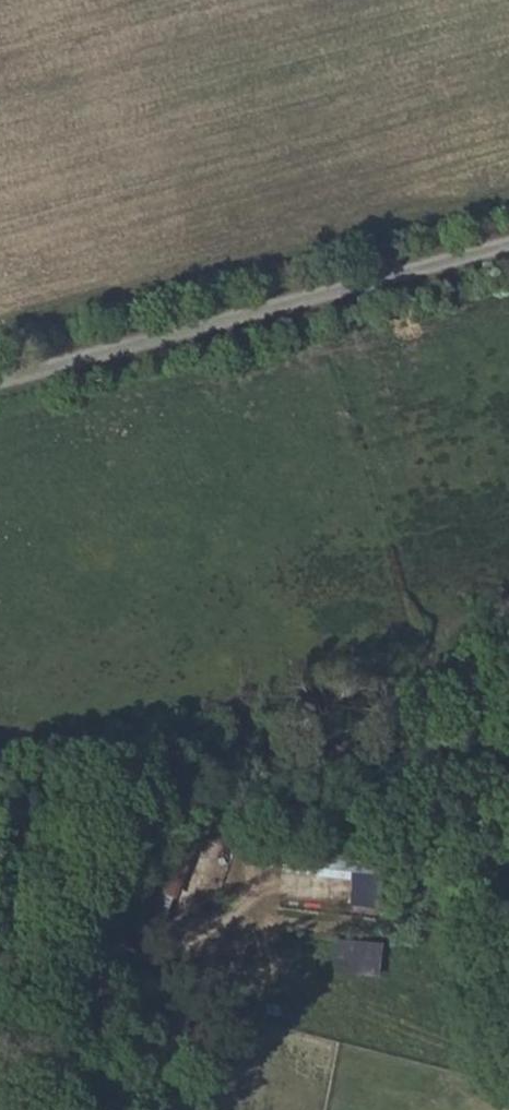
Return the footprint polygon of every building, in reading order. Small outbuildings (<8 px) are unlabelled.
[(150,810),(120,906),(160,909),(186,824),(150,810)] [(281,845),(279,873),(361,880),(363,852),(281,845)] [(160,909),(120,906),(117,916),(153,929),(160,909)] [(376,976),(377,940),(332,938),(331,975),(376,976)]
